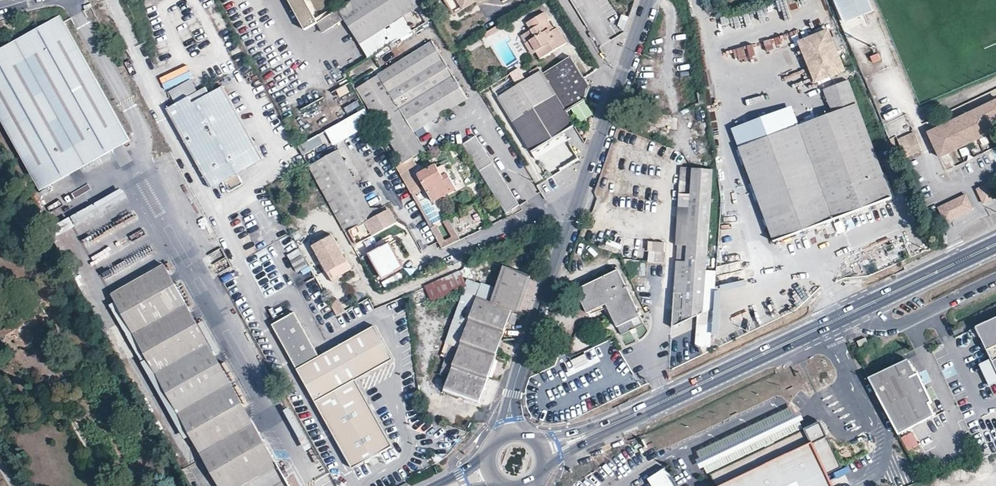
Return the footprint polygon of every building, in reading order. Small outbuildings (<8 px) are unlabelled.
[(305,31),(318,24),(305,0),(288,0),(305,31)] [(423,0),(355,0),(319,22),(324,32),(345,19),(360,43),(404,17),(419,8),(427,22),(434,18),(423,0)] [(454,14),(463,8),(458,0),(445,0),(454,14)] [(475,1),(475,0),(458,0),(463,8),(475,1)] [(845,21),(873,10),(868,0),(836,0),(845,21)] [(129,139),(60,12),(0,46),(0,115),(40,187),(129,139)] [(532,30),(537,38),(531,42),(537,53),(542,59),(567,43),(558,29),(556,30),(545,13),(528,23),(532,30)] [(412,31),(404,17),(360,43),(369,58),(412,31)] [(485,33),(488,38),(504,28),(501,24),(485,33)] [(537,38),(532,30),(522,37),(533,55),(537,53),(531,42),(537,38)] [(828,31),(801,42),(817,81),(845,70),(828,31)] [(479,38),(463,48),(466,53),(482,43),(479,38)] [(468,100),(433,43),(358,89),(401,159),(404,163),(425,150),(414,133),(468,100)] [(872,65),(881,62),(879,54),(869,57),(872,65)] [(572,57),(544,74),(566,111),(585,100),(590,87),(572,57)] [(514,82),(523,79),(519,70),(511,73),(514,82)] [(575,126),(566,111),(544,74),(542,71),(518,86),(499,98),(516,126),(532,152),(563,133),(575,126)] [(220,79),(167,108),(210,190),(224,183),(229,192),(243,185),(238,175),(264,161),(220,79)] [(825,89),(834,112),(857,104),(849,80),(825,89)] [(346,86),(335,90),(339,98),(349,94),(346,86)] [(704,92),(698,93),(699,103),(696,103),(696,105),(706,104),(704,92)] [(758,121),(774,117),(769,97),(753,102),(758,121)] [(940,157),(950,152),(959,148),(966,145),(965,143),(968,142),(968,144),(975,141),(974,139),(977,138),(977,140),(984,137),(983,135),(986,133),(986,135),(993,132),(992,130),(995,129),(995,131),(991,121),(995,119),(995,100),(984,106),(985,107),(982,109),(981,107),(975,110),(975,112),(973,113),(972,112),(966,115),(966,116),(964,117),(963,116),(957,119),(957,120),(955,122),(954,120),(941,126),(942,128),(936,130),(935,129),(928,132),(940,157)] [(809,228),(891,198),(857,104),(834,112),(800,125),(740,147),(775,241),(809,228)] [(333,148),(375,125),(366,109),(325,133),(333,148)] [(800,125),(795,112),(736,134),(740,147),(800,125)] [(915,132),(898,139),(906,157),(923,150),(915,132)] [(568,140),(563,133),(532,152),(537,159),(568,140)] [(323,146),(318,136),(298,147),(303,156),(323,146)] [(507,213),(520,205),(476,137),(463,145),(507,213)] [(337,151),(315,163),(352,230),(375,217),(337,151)] [(127,163),(124,153),(118,154),(120,165),(127,163)] [(442,163),(437,166),(443,176),(448,174),(442,163)] [(437,166),(419,175),(434,202),(457,189),(448,174),(443,176),(437,166)] [(713,170),(681,167),(676,244),(678,245),(674,302),(673,326),(703,313),(709,224),(713,170)] [(977,189),(984,203),(995,198),(995,193),(991,183),(977,189)] [(64,219),(69,229),(128,200),(123,190),(64,219)] [(966,195),(939,208),(945,222),(973,209),(966,195)] [(352,230),(361,246),(396,227),(391,216),(382,213),(375,217),(352,230)] [(460,240),(449,218),(431,228),(442,248),(460,240)] [(922,232),(907,235),(910,251),(925,248),(922,232)] [(351,269),(332,234),(312,245),(333,282),(339,279),(338,276),(351,269)] [(646,261),(664,262),(665,241),(651,241),(651,249),(623,247),(623,260),(628,260),(629,260),(637,261),(646,261)] [(718,242),(718,253),(732,252),(731,241),(718,242)] [(617,254),(620,248),(604,242),(604,243),(602,248),(617,254)] [(389,245),(371,255),(384,277),(401,268),(389,245)] [(628,260),(623,263),(629,275),(635,272),(629,260),(628,260)] [(646,261),(637,261),(637,275),(645,275),(646,261)] [(165,264),(112,293),(157,372),(209,343),(165,264)] [(460,271),(457,264),(438,272),(441,279),(460,271)] [(505,270),(494,302),(491,301),(494,290),(469,282),(448,343),(452,345),(441,376),(449,379),(445,392),(479,405),(495,358),(512,309),(517,311),(525,290),(523,289),(524,284),(524,281),(522,278),(520,276),(517,275),(516,273),(505,270)] [(618,326),(640,315),(619,270),(577,290),(587,313),(606,304),(618,326)] [(416,281),(426,303),(466,285),(460,271),(441,279),(438,272),(438,271),(416,281)] [(483,283),(485,275),(475,273),(474,281),(483,283)] [(273,325),(284,344),(306,331),(296,312),(273,325)] [(6,344),(16,339),(18,344),(23,346),(26,346),(29,345),(33,343),(34,335),(31,329),(41,324),(34,313),(0,333),(0,334),(6,344)] [(510,323),(515,325),(518,315),(513,313),(510,323)] [(976,327),(991,358),(995,369),(995,317),(976,327)] [(306,331),(284,344),(353,469),(374,457),(393,447),(356,380),(393,360),(374,326),(321,357),(306,331)] [(255,426),(209,343),(157,372),(219,485),(289,485),(255,426)] [(991,358),(979,364),(990,385),(995,383),(995,369),(991,358)] [(918,373),(908,359),(900,363),(911,376),(918,373)] [(931,402),(918,373),(911,376),(900,363),(868,378),(878,397),(894,427),(898,433),(934,415),(929,403),(931,402)] [(813,478),(827,471),(841,465),(824,430),(819,420),(709,473),(715,485),(817,485),(813,478)] [(914,433),(902,437),(906,451),(918,447),(914,433)] [(983,459),(991,473),(995,470),(995,455),(995,452),(983,459)] [(667,471),(651,481),(654,485),(677,485),(667,471)] [(827,471),(813,478),(817,485),(834,485),(827,471)]
